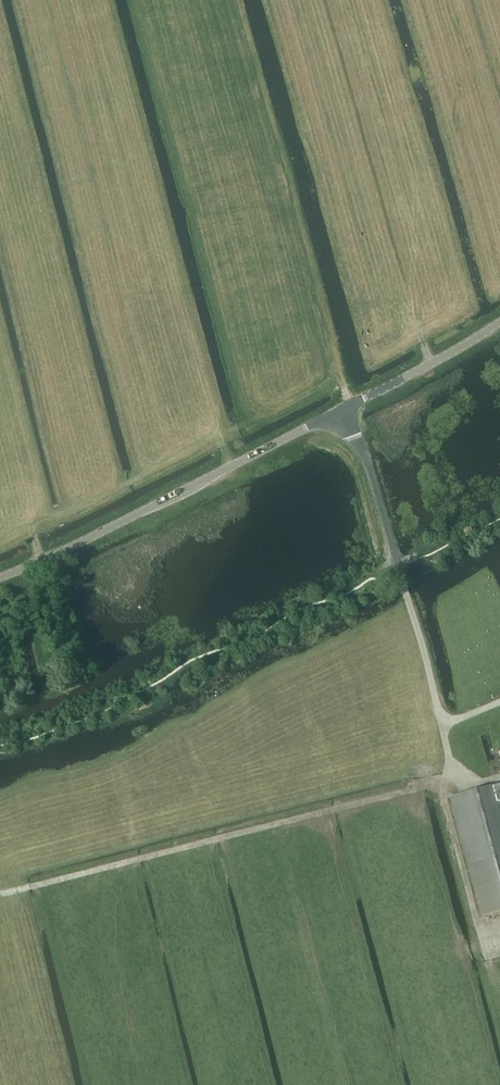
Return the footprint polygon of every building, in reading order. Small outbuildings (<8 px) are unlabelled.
[(449,797),(482,918),(499,913),(499,784),(449,797)]
